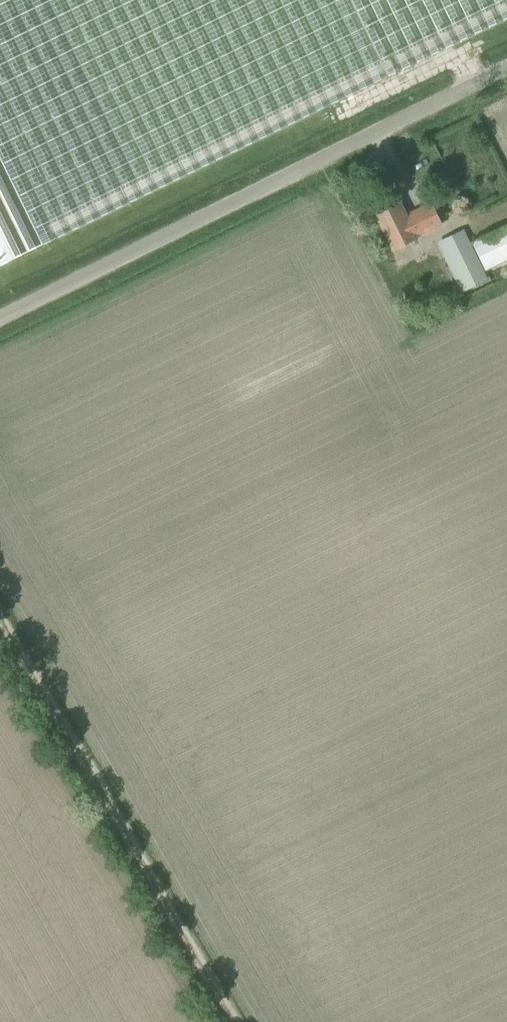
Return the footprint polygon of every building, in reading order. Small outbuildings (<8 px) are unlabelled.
[(43,244),(389,75),(506,18),(506,0),(0,0),(0,156),(43,244)] [(0,156),(0,265),(43,244),(0,156)] [(399,202),(376,214),(393,249),(442,226),(431,204),(417,211),(419,215),(408,220),(399,202)] [(486,235),(472,242),(486,269),(506,259),(506,225),(486,235)]
